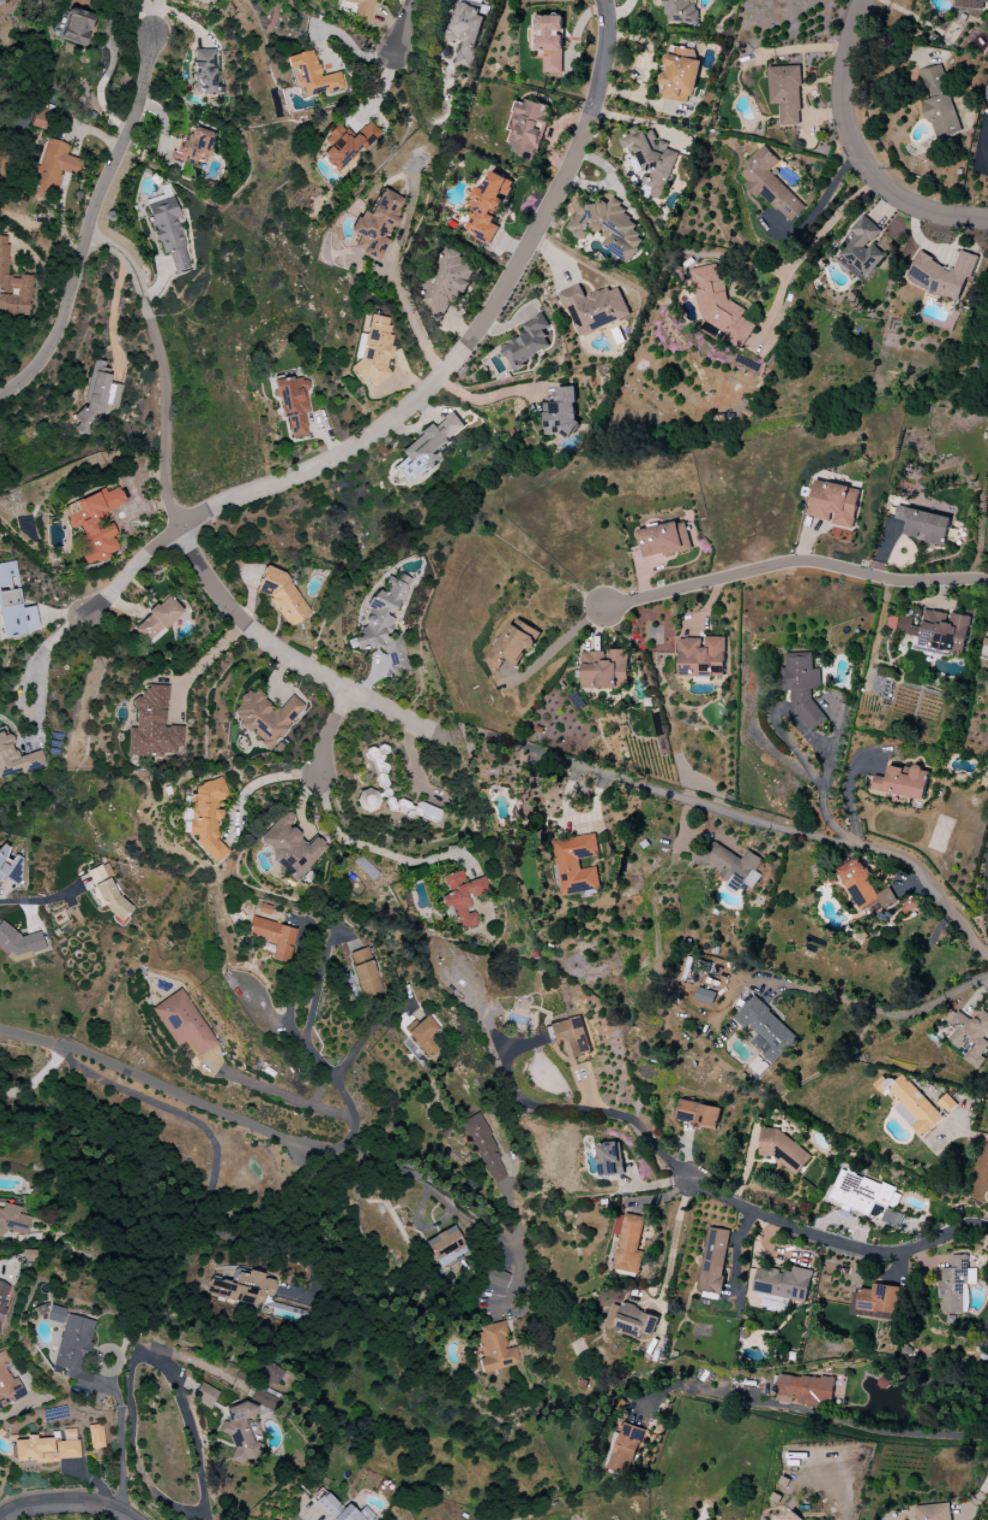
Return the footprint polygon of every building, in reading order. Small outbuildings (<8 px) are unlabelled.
[(343,1),(356,5),(353,17),(368,22),(374,0),(343,0),(343,1)] [(664,22),(696,24),(697,3),(690,3),(690,0),(666,0),(664,22)] [(955,7),(982,10),(983,2),(987,3),(987,0),(955,0),(955,7)] [(468,68),(484,9),(458,2),(447,39),(462,43),(455,65),(468,68)] [(94,15),(64,8),(57,39),(86,46),(94,15)] [(561,73),(562,31),(563,31),(563,16),(535,15),(534,29),(531,29),(531,53),(546,53),(546,73),(561,73)] [(660,97),(691,104),(700,60),(694,59),(696,50),(670,45),(660,97)] [(216,95),(215,49),(193,50),(194,91),(201,91),(201,96),(216,95)] [(287,56),(294,89),(302,87),(305,97),(344,89),(340,72),(320,77),(314,50),(287,56)] [(923,101),(934,140),(961,133),(942,64),(921,70),(929,99),(923,101)] [(769,67),(770,105),(780,104),(781,125),(802,125),(800,66),(769,67)] [(552,106),(527,99),(525,104),(520,102),(509,142),(515,144),(513,152),(538,159),(552,106)] [(51,106),(37,102),(30,126),(45,130),(51,106)] [(363,154),(382,134),(368,122),(353,139),(337,124),(322,141),(328,147),(320,156),(338,173),(359,151),(363,154)] [(678,153),(669,150),(667,143),(662,141),(657,143),(654,129),(641,132),(640,126),(632,128),(629,136),(621,138),(624,148),(638,153),(643,170),(658,175),(647,178),(645,186),(653,189),(651,196),(662,200),(678,153)] [(213,132),(190,128),(187,141),(176,139),(173,160),(207,166),(213,132)] [(69,145),(47,138),(30,195),(42,198),(45,191),(54,194),(61,171),(77,176),(81,160),(66,156),(69,145)] [(770,170),(779,161),(764,146),(738,171),(748,182),(744,186),(756,198),(761,193),(789,223),(805,207),(770,170)] [(513,180),(491,170),(483,188),(479,186),(473,199),(478,201),(464,232),(491,244),(499,227),(493,224),(497,214),(498,214),(513,180)] [(174,272),(191,267),(177,219),(179,218),(170,184),(161,187),(163,195),(146,200),(161,255),(169,253),(174,272)] [(353,250),(379,261),(388,239),(397,217),(396,217),(403,198),(381,189),(370,215),(360,210),(350,232),(359,236),(353,250)] [(642,241),(635,228),(637,225),(631,222),(619,201),(612,197),(609,203),(602,200),(591,207),(583,203),(572,223),(568,226),(573,235),(582,240),(587,237),(591,229),(605,237),(607,239),(604,244),(614,249),(618,247),(624,250),(620,257),(630,263),(642,241)] [(886,255),(872,243),(882,231),(863,215),(850,230),(857,236),(838,259),(864,281),(886,255)] [(32,276),(7,274),(9,237),(0,236),(0,314),(29,316),(32,276)] [(425,272),(432,314),(439,317),(445,316),(450,303),(456,302),(459,293),(465,292),(468,285),(467,283),(474,265),(460,260),(459,252),(443,246),(434,270),(425,272)] [(978,256),(959,250),(954,267),(916,255),(907,283),(960,299),(966,281),(970,282),(978,256)] [(742,351),(756,325),(742,317),(746,309),(728,300),(724,282),(719,279),(716,264),(690,269),(699,313),(708,318),(701,330),(717,338),(722,328),(725,342),(742,351)] [(630,316),(618,287),(609,291),(608,287),(585,297),(580,285),(561,292),(579,336),(630,316)] [(552,348),(543,332),(550,328),(542,313),(522,324),(527,333),(502,347),(514,369),(552,348)] [(372,387),(391,374),(387,368),(388,361),(392,358),(394,348),(391,344),(393,334),(388,327),(390,318),(371,315),(367,335),(359,334),(354,358),(361,359),(350,367),(358,379),(368,381),(372,387)] [(122,385),(109,383),(111,370),(104,369),(105,362),(91,359),(83,409),(77,407),(75,420),(77,420),(75,433),(93,436),(97,412),(104,413),(105,407),(118,409),(122,385)] [(273,382),(275,391),(278,391),(282,418),(287,417),(290,439),(308,436),(304,414),(311,413),(305,377),(273,382)] [(574,387),(555,388),(556,403),(544,404),(546,436),(577,434),(574,387)] [(394,467),(407,483),(470,431),(453,411),(433,428),(431,425),(400,451),(405,458),(394,467)] [(860,489),(816,480),(808,516),(831,521),(831,524),(852,529),(860,489)] [(67,504),(67,521),(69,528),(82,528),(81,555),(86,565),(94,562),(100,562),(109,559),(109,554),(118,550),(113,536),(119,534),(119,526),(105,526),(99,528),(97,523),(106,520),(106,511),(124,504),(124,501),(118,487),(105,492),(104,490),(67,504)] [(950,516),(898,507),(896,520),(907,521),(904,538),(946,545),(950,516)] [(685,521),(637,531),(643,559),(691,550),(685,521)] [(1,638),(39,632),(35,606),(22,608),(15,561),(0,564),(0,632),(1,638)] [(311,612),(282,572),(264,566),(256,592),(266,595),(289,629),(310,615),(311,612)] [(414,581),(397,574),(395,579),(388,576),(382,591),(373,593),(368,605),(371,615),(364,617),(366,626),(359,628),(361,636),(353,638),(356,651),(369,648),(373,649),(381,647),(383,653),(387,655),(393,677),(410,672),(399,636),(391,638),(383,635),(389,633),(401,602),(406,601),(414,581)] [(185,613),(169,595),(132,628),(148,646),(185,613)] [(969,617),(925,609),(922,628),(912,626),(914,618),(902,616),(899,633),(915,636),(913,650),(950,656),(951,651),(963,653),(969,617)] [(541,633),(514,617),(487,662),(498,669),(504,659),(516,666),(527,648),(530,650),(541,633)] [(723,677),(724,637),(703,637),(703,639),(680,639),(679,676),(723,677)] [(628,650),(607,650),(607,652),(583,652),(583,689),(622,689),(622,685),(627,685),(628,650)] [(786,653),(786,668),(782,668),(782,691),(797,690),(799,726),(818,725),(816,688),(821,688),(820,669),(813,670),(812,652),(786,653)] [(127,754),(177,757),(178,747),(184,748),(185,727),(164,726),(165,706),(168,706),(169,688),(141,686),(140,698),(135,698),(133,728),(129,728),(127,754)] [(305,705),(290,694),(278,710),(255,693),(253,695),(247,690),(231,712),(241,720),(239,724),(261,741),(258,744),(270,752),(305,705)] [(46,767),(42,751),(16,757),(10,731),(0,733),(0,778),(46,767)] [(889,764),(887,778),(874,775),(871,789),(924,800),(930,772),(889,764)] [(189,836),(196,836),(196,843),(215,865),(229,852),(216,838),(217,820),(221,818),(222,810),(217,810),(217,802),(218,802),(227,793),(222,777),(204,784),(190,795),(189,836)] [(427,819),(438,822),(441,812),(431,809),(427,819)] [(327,847),(316,836),(308,844),(289,826),(295,819),(286,810),(256,841),(296,880),(327,847)] [(600,889),(596,867),(580,870),(578,859),(599,856),(595,834),(553,841),(563,895),(600,889)] [(741,859),(711,840),(702,854),(697,851),(694,855),(720,872),(718,876),(728,882),(725,887),(736,894),(743,883),(752,889),(761,875),(755,871),(762,860),(747,850),(741,859)] [(15,855),(10,862),(4,858),(10,849),(0,842),(0,884),(1,885),(6,878),(14,884),(28,863),(15,855)] [(838,868),(858,911),(879,901),(884,909),(897,903),(890,887),(877,894),(859,858),(838,868)] [(111,876),(113,875),(107,862),(88,871),(93,882),(94,881),(113,923),(127,916),(125,911),(127,910),(111,876)] [(489,892),(485,877),(464,883),(461,871),(441,876),(447,895),(440,897),(443,908),(451,906),(458,930),(478,924),(473,909),(472,910),(469,898),(489,892)] [(296,929),(251,917),(246,937),(274,944),(270,959),(287,964),(296,929)] [(40,932),(14,939),(10,925),(0,928),(0,960),(45,948),(40,932)] [(348,954),(363,998),(382,992),(368,947),(348,954)] [(716,993),(698,987),(694,999),(712,1005),(716,993)] [(175,1047),(185,1041),(195,1058),(217,1045),(182,989),(151,1008),(175,1047)] [(799,1036),(753,996),(733,1019),(746,1030),(749,1026),(759,1035),(752,1043),(775,1064),(799,1036)] [(953,1009),(944,1022),(953,1028),(946,1038),(967,1052),(963,1059),(978,1070),(986,1059),(979,1054),(987,1041),(987,1014),(981,1010),(972,1022),(953,1009)] [(407,1031),(426,1059),(438,1051),(430,1038),(440,1032),(429,1016),(407,1031)] [(548,1025),(553,1043),(566,1040),(570,1058),(590,1052),(580,1016),(548,1025)] [(894,1109),(922,1138),(944,1118),(903,1074),(893,1083),(885,1075),(874,1085),(883,1095),(889,1089),(902,1102),(894,1109)] [(948,1114),(957,1104),(946,1094),(937,1104),(948,1114)] [(716,1129),(721,1108),(681,1099),(676,1120),(716,1129)] [(496,1194),(504,1189),(499,1179),(506,1176),(493,1150),(496,1148),(479,1113),(460,1122),(496,1194)] [(761,1156),(772,1157),(798,1175),(812,1155),(775,1129),(762,1128),(761,1156)] [(599,1176),(623,1175),(621,1142),(597,1143),(599,1176)] [(829,1199),(880,1218),(884,1206),(895,1210),(902,1192),(840,1170),(829,1199)] [(18,1214),(19,1207),(3,1203),(4,1200),(0,1199),(0,1237),(3,1238),(5,1231),(26,1236),(31,1217),(18,1214)] [(639,1274),(643,1251),(638,1250),(644,1218),(618,1213),(614,1234),(620,1235),(614,1269),(639,1274)] [(437,1267),(467,1253),(455,1226),(424,1240),(437,1267)] [(730,1230),(708,1227),(700,1292),(721,1295),(730,1230)] [(34,1250),(23,1250),(22,1261),(34,1262),(34,1250)] [(962,1313),(963,1284),(976,1284),(976,1269),(967,1269),(967,1255),(950,1255),(950,1268),(939,1268),(939,1299),(942,1299),(942,1313),(962,1313)] [(483,1283),(503,1291),(509,1276),(489,1267),(483,1283)] [(205,1297),(261,1305),(262,1295),(272,1297),(275,1281),(263,1279),(264,1273),(248,1271),(248,1272),(233,1270),(231,1282),(207,1278),(205,1297)] [(900,1287),(874,1284),(873,1291),(854,1289),(851,1312),(897,1317),(900,1287)] [(613,1304),(606,1325),(642,1336),(643,1334),(653,1337),(659,1316),(622,1304),(622,1307),(613,1304)] [(46,1320),(62,1324),(66,1309),(50,1305),(46,1320)] [(96,1321),(65,1314),(52,1372),(62,1375),(62,1377),(75,1380),(73,1386),(88,1390),(91,1375),(80,1372),(83,1357),(87,1358),(96,1321)] [(519,1365),(515,1347),(509,1348),(503,1321),(476,1327),(483,1358),(477,1360),(480,1373),(519,1365)] [(25,1396),(17,1377),(11,1380),(5,1366),(10,1363),(5,1351),(0,1353),(0,1407),(25,1396)] [(282,1389),(289,1374),(264,1362),(257,1377),(282,1389)] [(835,1380),(779,1373),(776,1395),(797,1398),(796,1403),(831,1407),(835,1380)] [(219,1393),(200,1382),(192,1398),(210,1408),(219,1393)] [(259,1397),(256,1405),(271,1411),(277,1396),(255,1388),(252,1395),(259,1397)] [(226,1408),(229,1420),(221,1423),(218,1431),(230,1436),(234,1449),(229,1460),(243,1465),(244,1462),(255,1459),(261,1444),(252,1441),(245,1418),(252,1421),(258,1407),(245,1402),(226,1408)] [(644,1429),(624,1422),(608,1469),(628,1476),(644,1429)] [(103,1425),(89,1425),(90,1449),(104,1449),(103,1425)] [(15,1462),(80,1460),(79,1441),(54,1442),(54,1438),(36,1439),(36,1435),(26,1435),(26,1440),(14,1440),(15,1462)] [(347,1504),(343,1508),(325,1492),(315,1504),(332,1519),(372,1519),(375,1517),(363,1506),(357,1513),(347,1504)] [(917,1519),(951,1519),(950,1503),(916,1506),(917,1519)] [(792,1511),(784,1519),(803,1519),(792,1511)]
